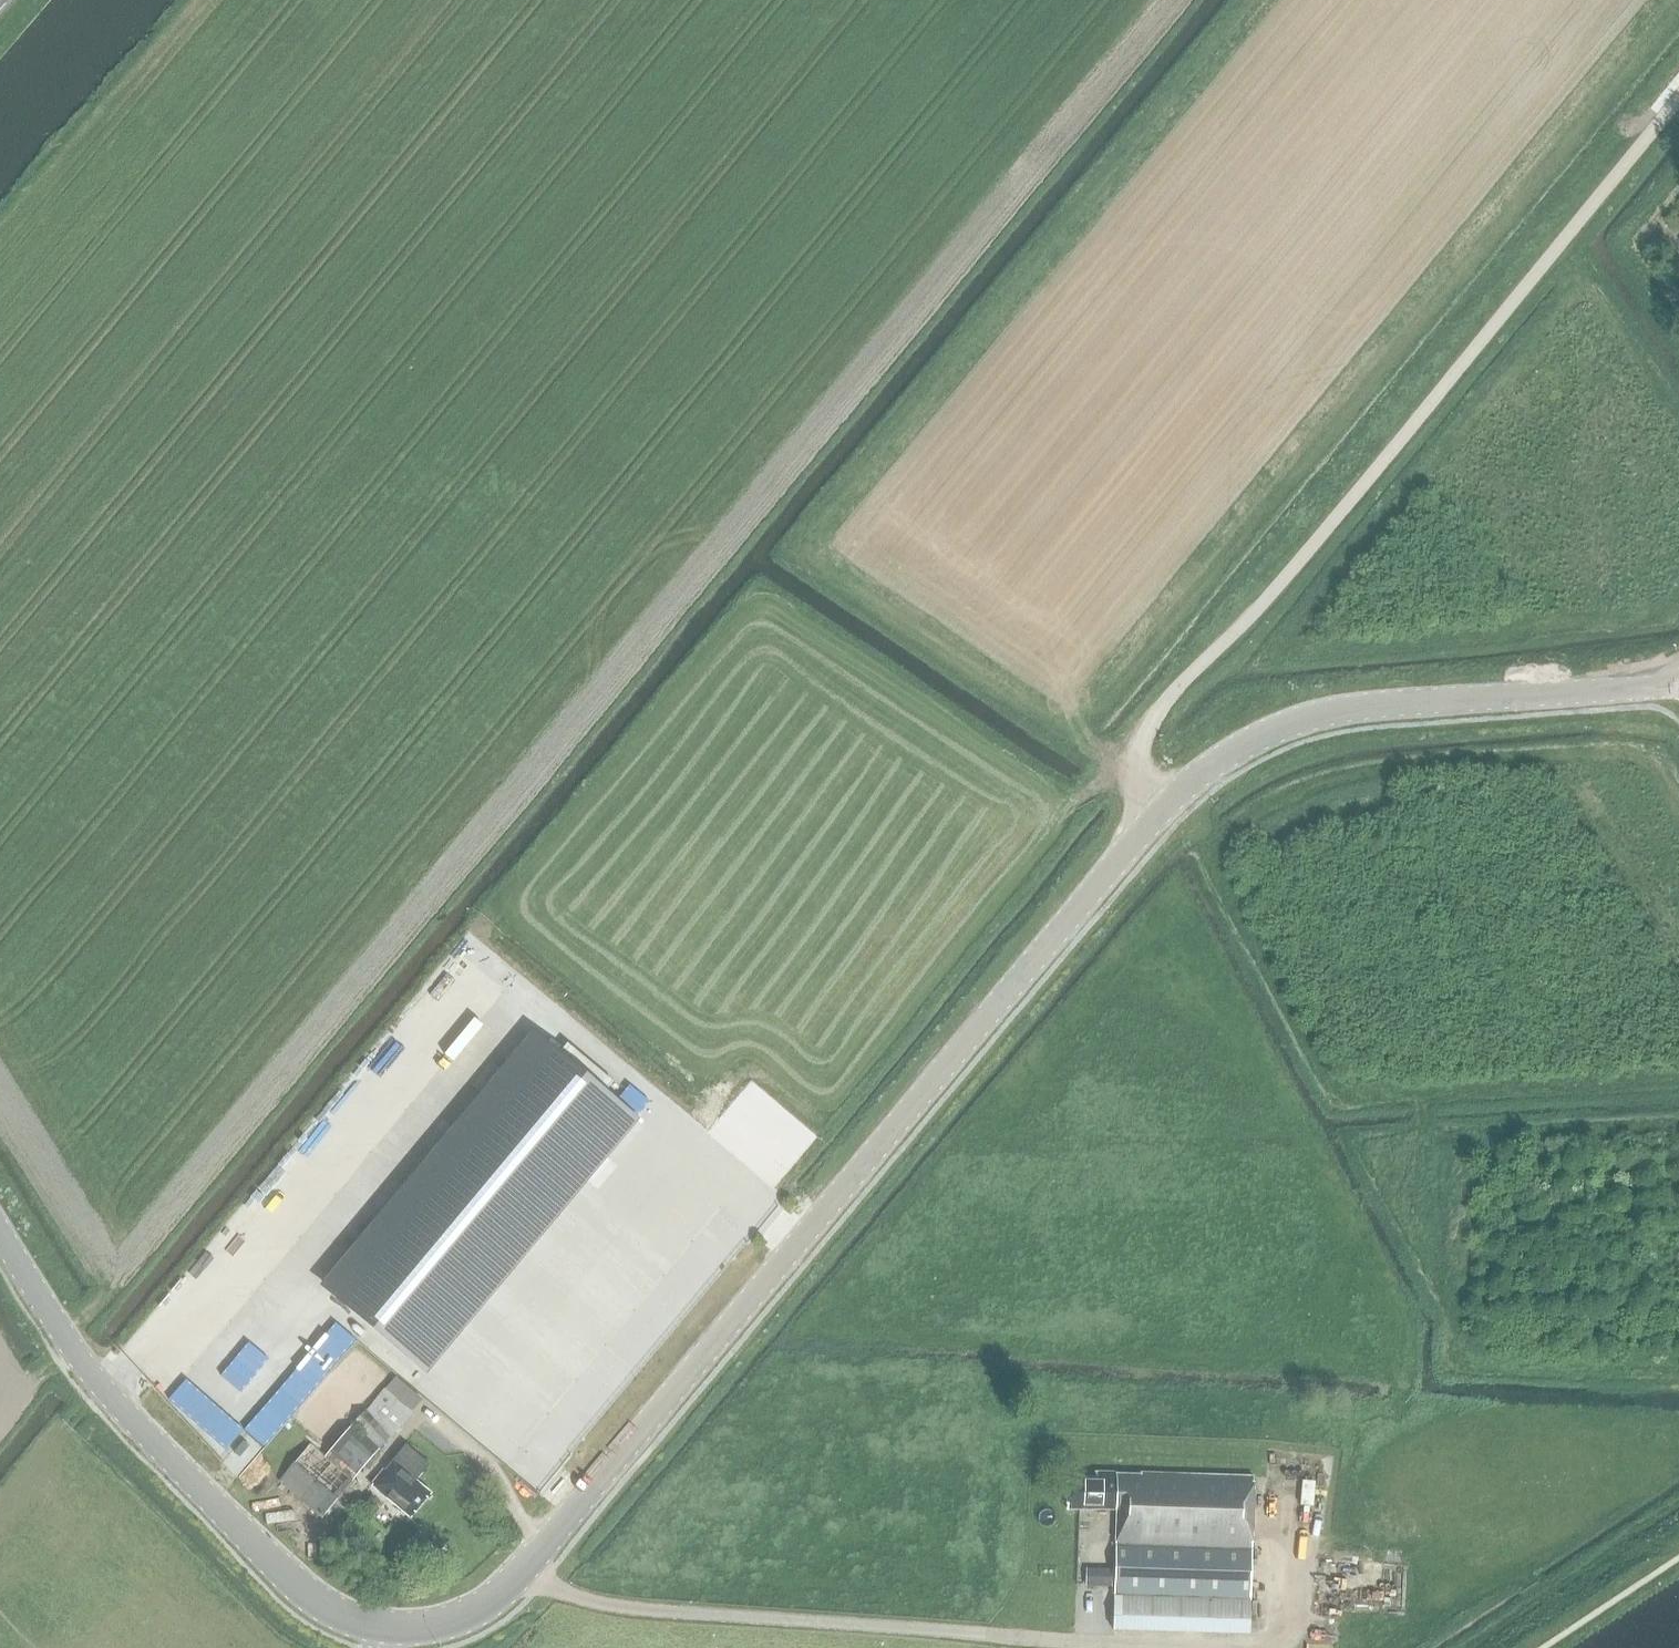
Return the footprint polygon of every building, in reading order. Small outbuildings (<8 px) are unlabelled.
[(534,1037),(325,1287),(424,1370),(633,1120),(534,1037)] [(650,1100),(630,1083),(617,1099),(637,1116),(650,1100)] [(428,1142),(451,1119),(432,1099),(409,1122),(428,1142)] [(325,1456),(352,1480),(392,1435),(365,1411),(325,1456)] [(350,1480),(308,1443),(277,1478),(319,1515),(350,1480)] [(409,1518),(429,1494),(390,1462),(370,1486),(409,1518)] [(1118,1513),(1117,1538),(1114,1630),(1249,1632),(1254,1477),(1142,1474),(1142,1476),(1119,1476),(1119,1475),(1097,1474),(1097,1481),(1068,1480),(1067,1512),(1118,1513)] [(1098,1586),(1111,1587),(1112,1569),(1099,1569),(1098,1586)]
